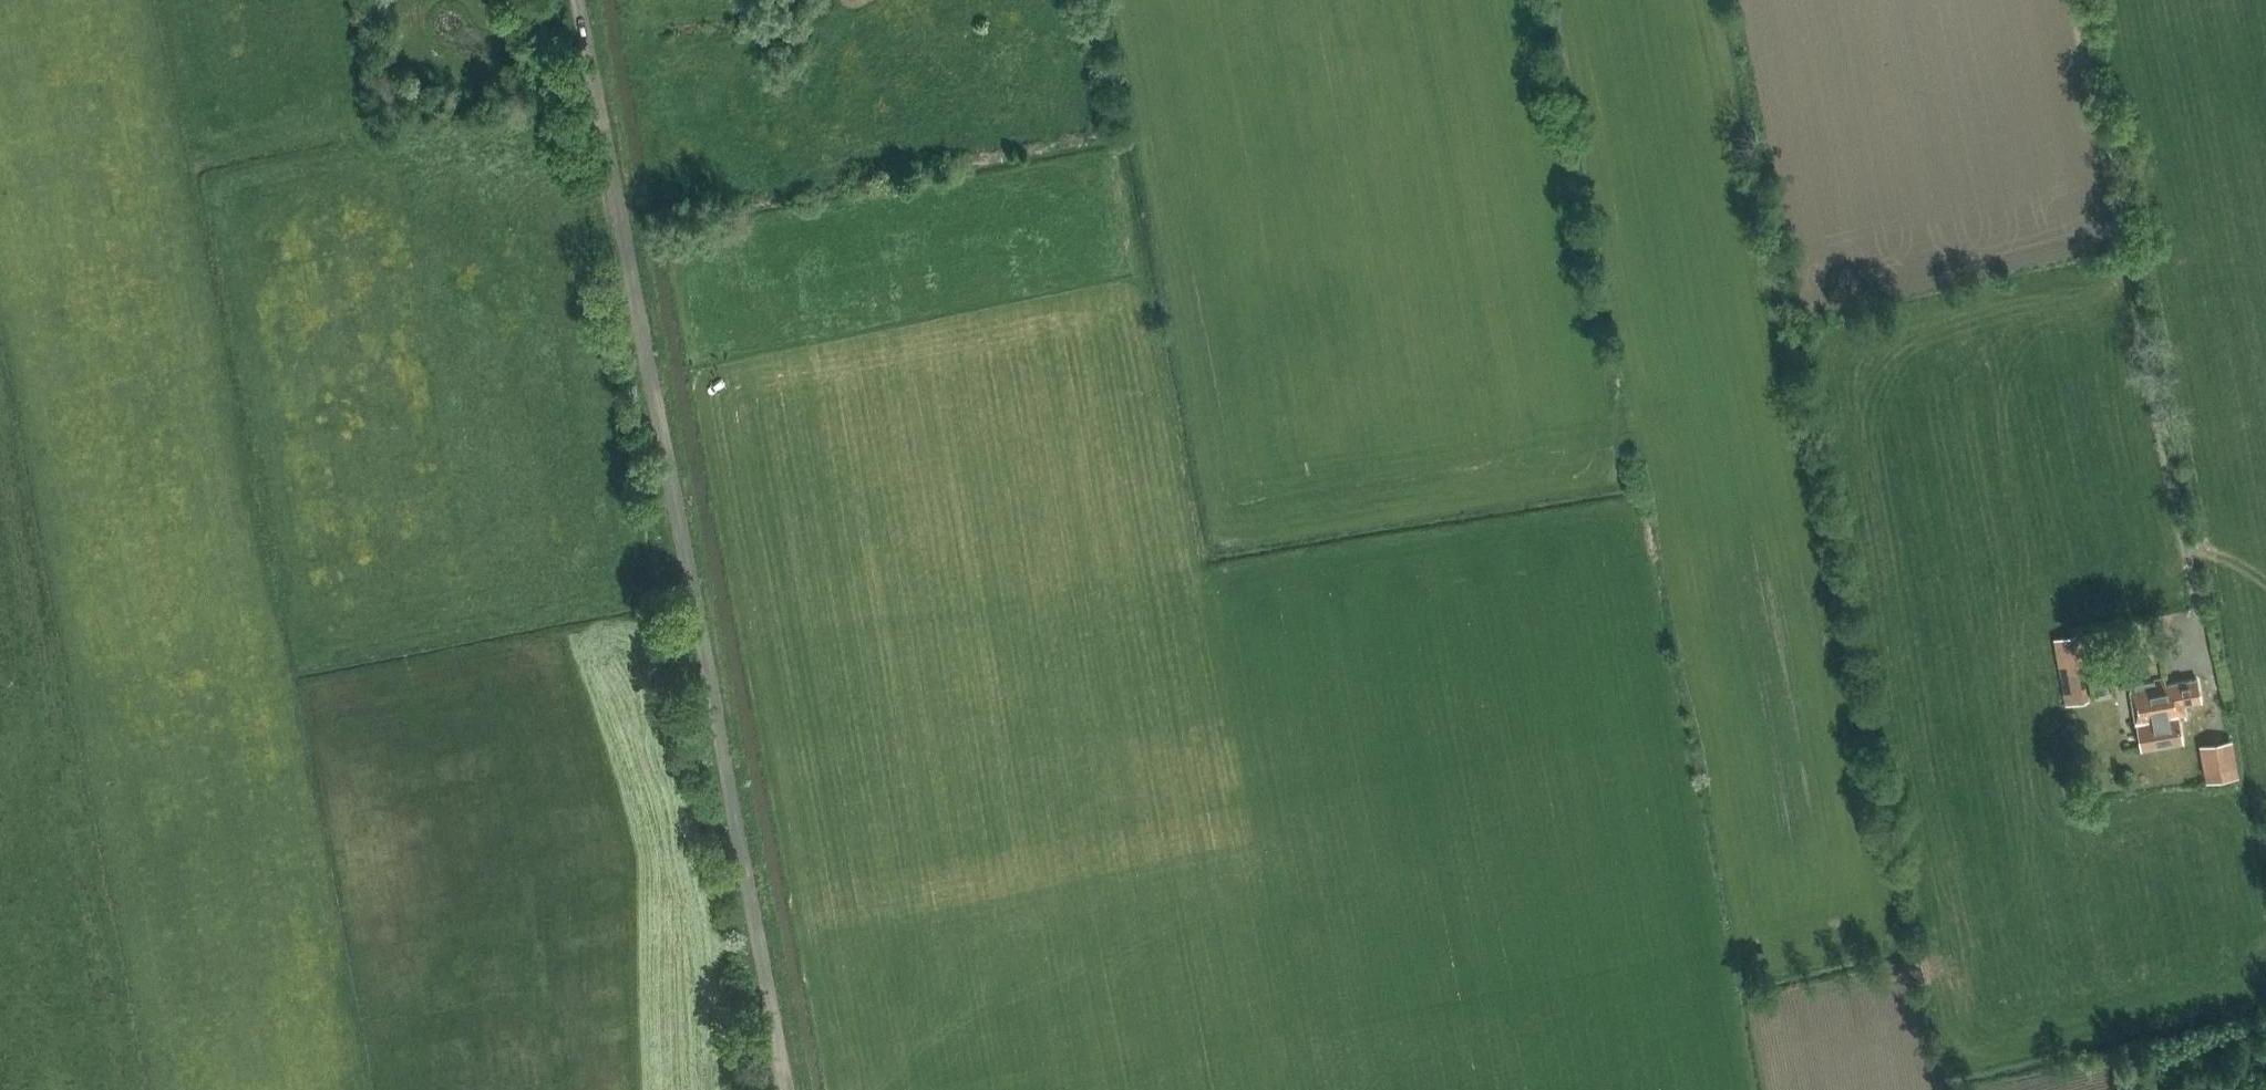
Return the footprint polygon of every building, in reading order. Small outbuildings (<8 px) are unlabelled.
[(2071,701),(2095,698),(2087,631),(2063,634),(2071,701)] [(2130,683),(2137,727),(2141,750),(2184,743),(2180,720),(2185,719),(2182,699),(2201,696),(2198,680),(2164,685),(2163,678),(2130,683)] [(2239,774),(2232,738),(2199,744),(2206,780),(2239,774)]
